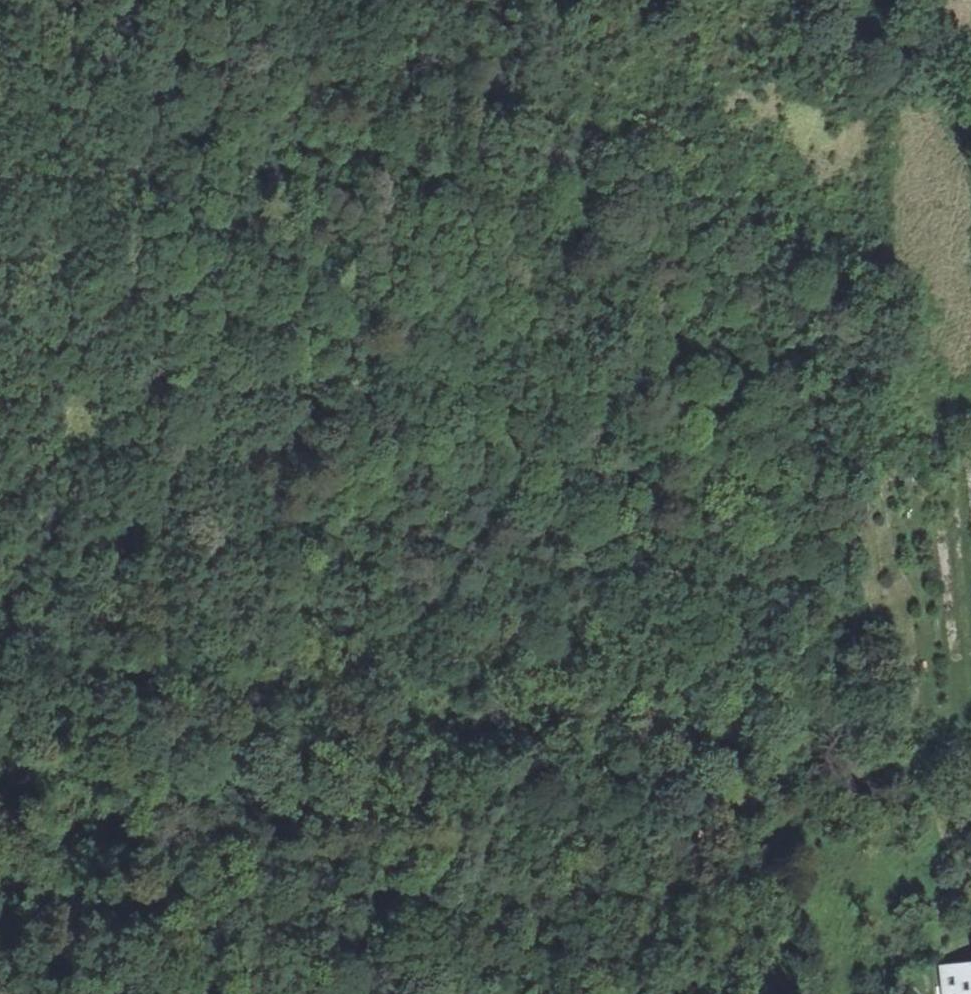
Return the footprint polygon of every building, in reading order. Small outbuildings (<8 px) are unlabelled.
[(945,965),(944,975),(945,993),(970,993),(970,964),(945,965)]
